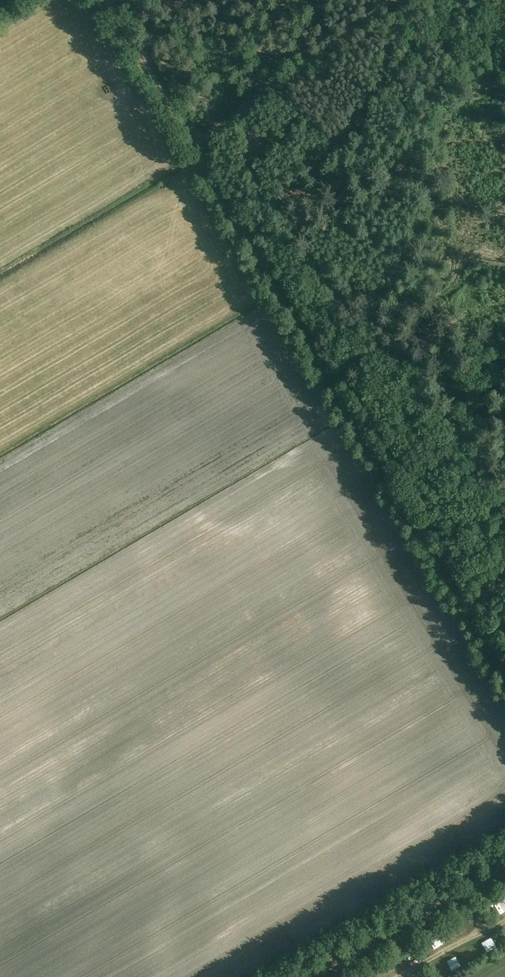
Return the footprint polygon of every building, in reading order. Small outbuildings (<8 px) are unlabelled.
[(443,930),(434,935),(438,943),(447,939),(443,930)] [(450,953),(444,956),(447,963),(454,960),(450,953)]
